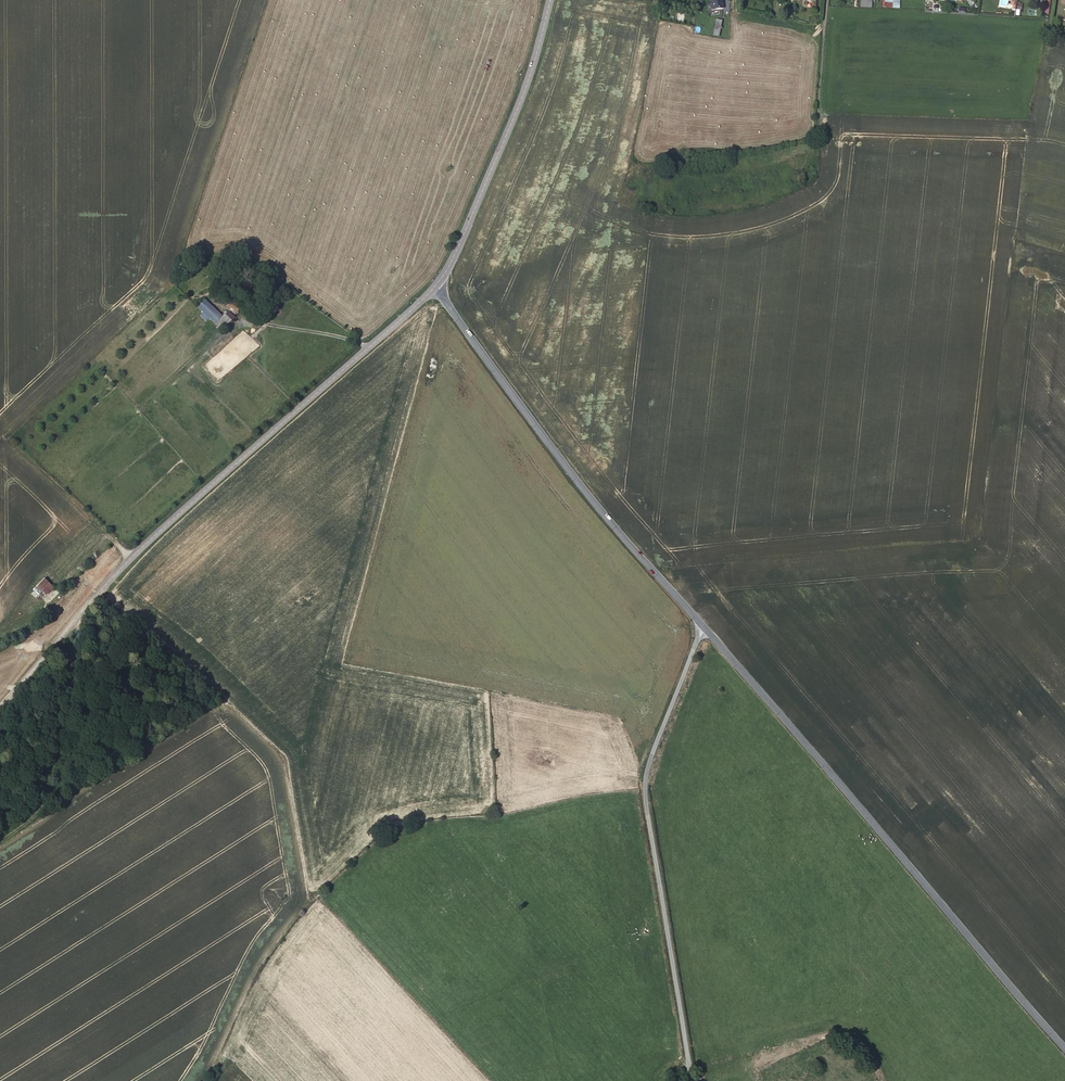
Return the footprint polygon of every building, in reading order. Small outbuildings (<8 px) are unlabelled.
[(711,9),(723,9),(723,0),(710,0),(711,9)] [(900,0),(882,0),(882,7),(899,8),(900,0)] [(718,36),(722,20),(717,19),(713,35),(718,36)] [(196,306),(202,312),(199,315),(206,322),(209,319),(214,324),(222,316),(204,298),(196,306)] [(220,330),(234,317),(228,310),(214,324),(220,330)] [(46,595),(54,587),(45,579),(33,590),(38,595),(42,591),(46,595)] [(92,793),(87,786),(80,791),(85,797),(92,793)] [(786,1078),(786,1080),(816,1080),(817,1080),(815,1071),(786,1078)]
